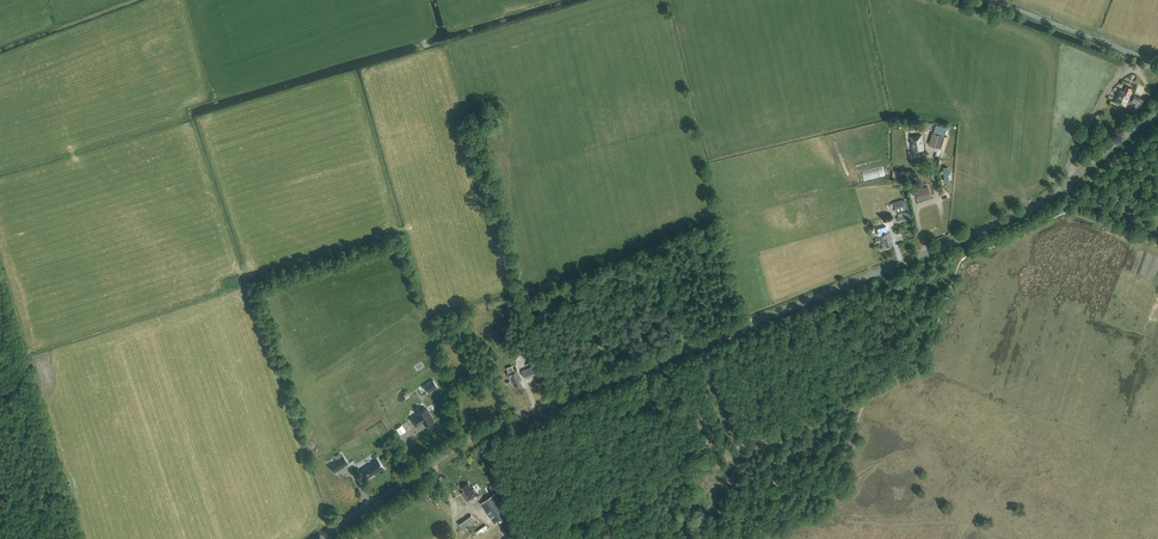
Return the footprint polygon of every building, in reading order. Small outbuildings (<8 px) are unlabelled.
[(1132,91),(1131,90),(1132,88),(1126,86),(1124,91),(1119,89),(1113,101),(1126,107),(1132,91)] [(1136,110),(1138,107),(1140,105),(1142,103),(1143,100),(1140,99),(1140,98),(1134,96),(1132,100),(1138,103),(1135,109),(1136,110)] [(935,127),(933,132),(944,136),(945,131),(946,128),(936,125),(935,127)] [(940,148),(944,136),(933,132),(929,144),(940,148)] [(920,155),(919,150),(924,150),(921,135),(910,136),(912,151),(913,151),(914,156),(920,155)] [(928,187),(916,190),(916,193),(917,196),(918,200),(926,198),(925,195),(930,194),(928,187)] [(903,199),(893,202),(895,208),(896,212),(906,209),(905,205),(903,199)] [(907,213),(907,211),(898,214),(899,216),(897,217),(899,222),(911,218),(909,213),(907,213)] [(886,247),(892,245),(890,238),(891,238),(889,232),(880,235),(884,246),(886,245),(886,247)] [(526,353),(523,346),(518,348),(520,355),(526,353)] [(517,368),(514,369),(512,365),(507,368),(508,371),(506,372),(508,378),(511,377),(515,387),(517,387),(517,389),(523,386),(520,381),(521,380),(517,368)] [(525,379),(539,373),(536,365),(522,370),(525,379)] [(418,414),(411,419),(416,426),(423,422),(425,425),(433,420),(426,408),(417,413),(418,414)] [(338,459),(329,465),(334,472),(343,466),(338,459)] [(383,468),(378,460),(374,462),(373,462),(372,462),(373,463),(372,463),(371,463),(361,469),(364,474),(367,472),(370,475),(375,472),(376,473),(383,468)] [(337,474),(345,478),(347,473),(340,469),(337,474)] [(464,491),(462,492),(461,493),(467,501),(478,493),(472,485),(470,486),(468,483),(462,488),(464,491)] [(495,493),(481,503),(495,523),(509,512),(495,493)] [(463,529),(475,521),(471,514),(459,523),(463,529)] [(474,532),(482,526),(480,523),(472,528),(474,532)]
